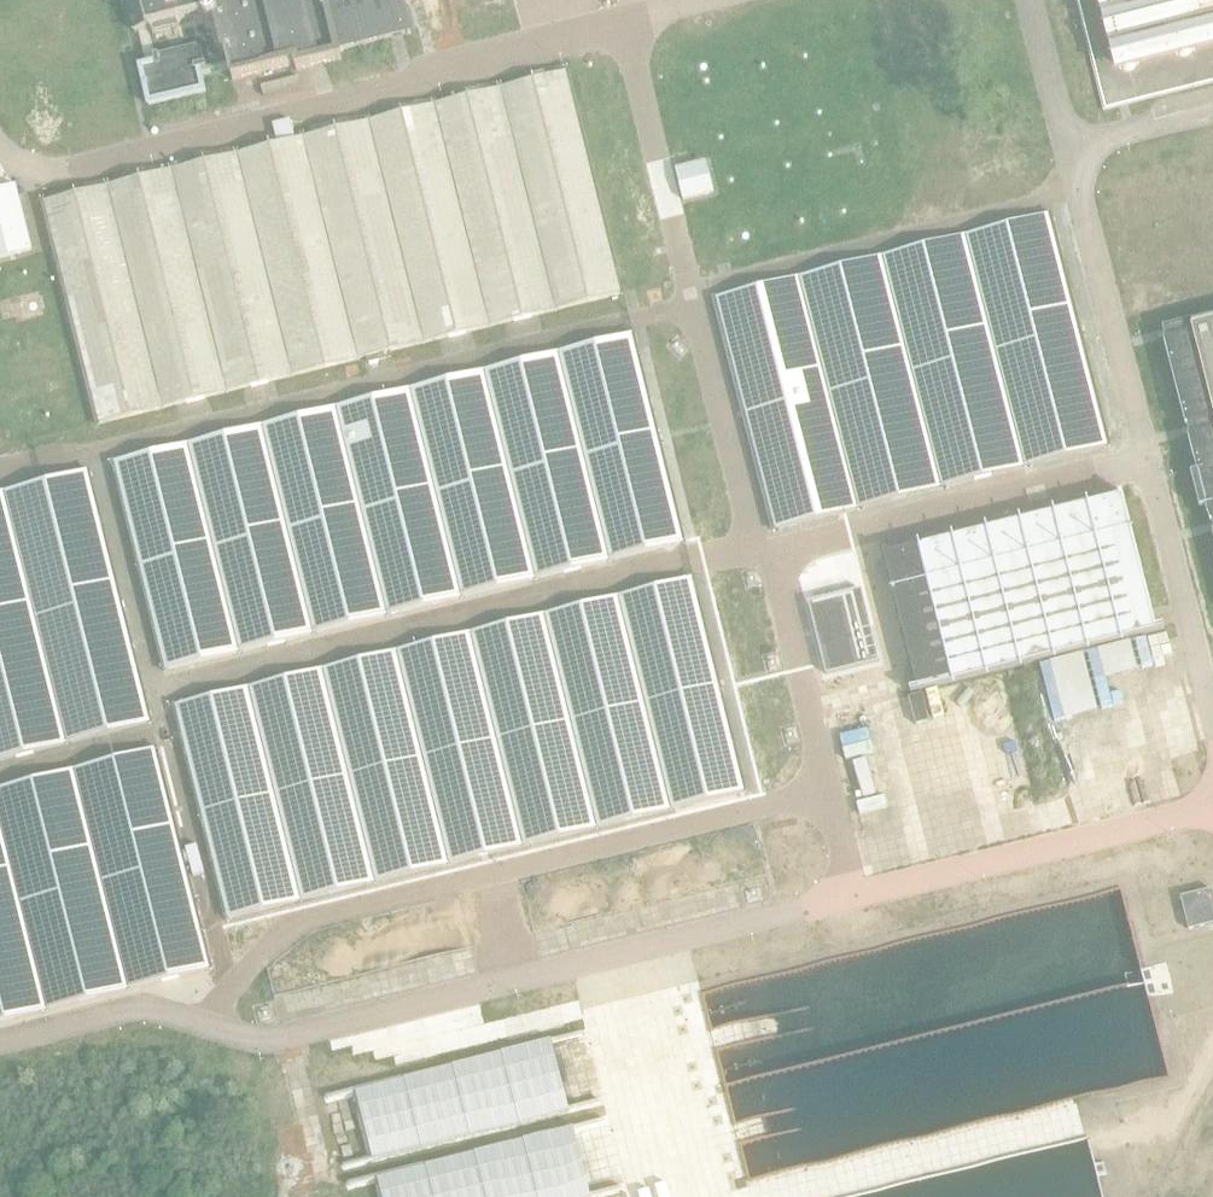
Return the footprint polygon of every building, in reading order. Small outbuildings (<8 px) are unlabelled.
[(295,66),(296,71),(342,60),(339,52),(411,34),(402,0),(132,0),(130,0),(127,1),(127,3),(128,2),(129,6),(129,5),(135,28),(134,28),(135,31),(135,32),(135,34),(139,33),(146,64),(138,66),(147,105),(149,104),(149,106),(206,93),(203,79),(231,72),(233,81),(295,66)] [(1106,109),(1212,82),(1212,0),(1078,0),(1106,109)] [(477,94),(132,181),(42,203),(97,425),(367,358),(368,363),(391,358),(389,353),(624,294),(568,72),(477,94)] [(706,163),(676,171),(683,201),(714,193),(706,163)] [(0,190),(0,259),(32,251),(16,186),(0,190)] [(1110,446),(1080,325),(1051,214),(713,299),(772,531),(975,480),(1110,446)] [(1163,329),(1166,340),(1164,340),(1186,427),(1188,427),(1190,436),(1188,437),(1210,524),(1212,523),(1212,525),(1212,317),(1163,329)] [(633,334),(112,463),(164,672),(685,543),(658,433),(633,334)] [(0,493),(0,762),(152,723),(89,470),(0,493)] [(1122,493),(1118,494),(1119,497),(888,556),(888,552),(883,553),(918,688),(910,690),(911,694),(1038,662),(1147,634),(1165,630),(1164,626),(1157,628),(1122,493)] [(694,578),(173,706),(226,920),(746,792),(719,680),(694,578)] [(861,591),(808,604),(826,676),(879,663),(861,591)] [(1147,634),(1038,662),(1052,718),(1111,705),(1107,682),(1155,670),(1147,634)] [(880,735),(843,744),(863,818),(898,809),(880,735)] [(41,778),(0,789),(0,1023),(212,969),(157,749),(41,778)] [(1182,898),(1189,931),(1212,925),(1212,895),(1212,891),(1182,898)]
